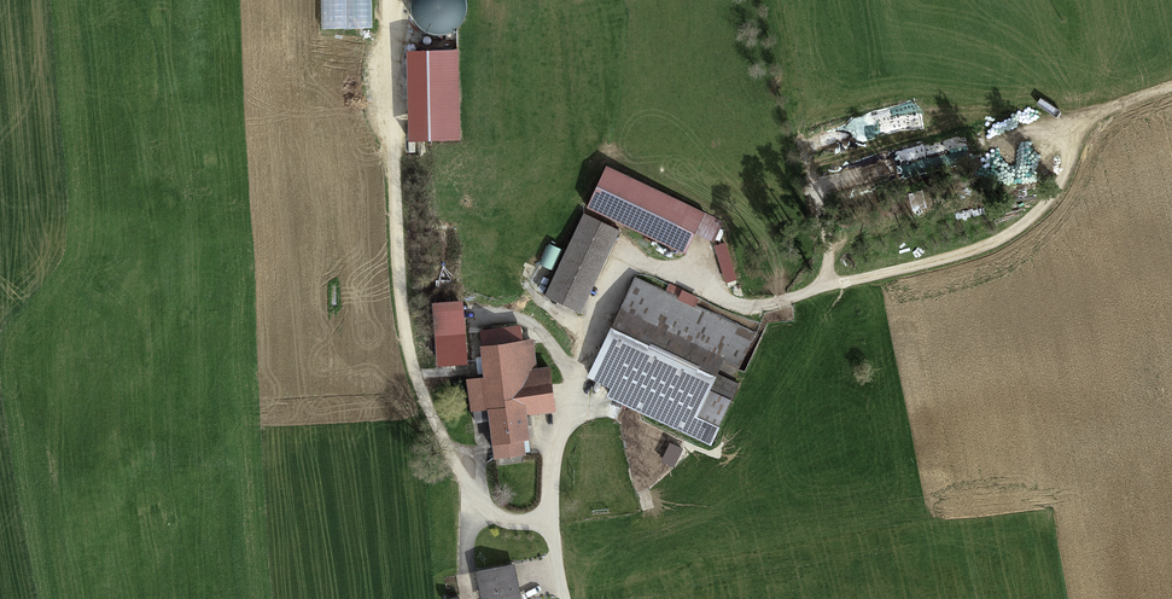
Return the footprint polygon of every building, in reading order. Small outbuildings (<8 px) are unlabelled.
[(322,28),(370,27),(370,0),(321,0),(322,28)] [(412,4),(413,17),(421,28),(433,34),(448,33),(459,24),(465,14),(465,1),(465,0),(413,0),(412,4)] [(408,53),(409,139),(457,138),(456,52),(408,53)] [(592,211),(684,253),(702,215),(609,172),(592,211)] [(616,233),(585,219),(551,297),(582,311),(616,233)] [(641,286),(597,375),(693,422),(722,361),(739,369),(753,340),(641,286)] [(461,303),(434,305),(439,365),(466,362),(461,303)] [(484,351),(524,346),(521,328),(482,332),(484,351)] [(524,346),(484,351),(488,385),(471,387),(476,427),(493,425),(495,446),(521,444),(528,443),(525,416),(553,413),(548,370),(535,372),(532,345),(524,346)] [(523,458),(521,444),(495,446),(497,461),(523,458)] [(513,565),(483,572),(489,598),(510,598),(520,597),(513,565)]
